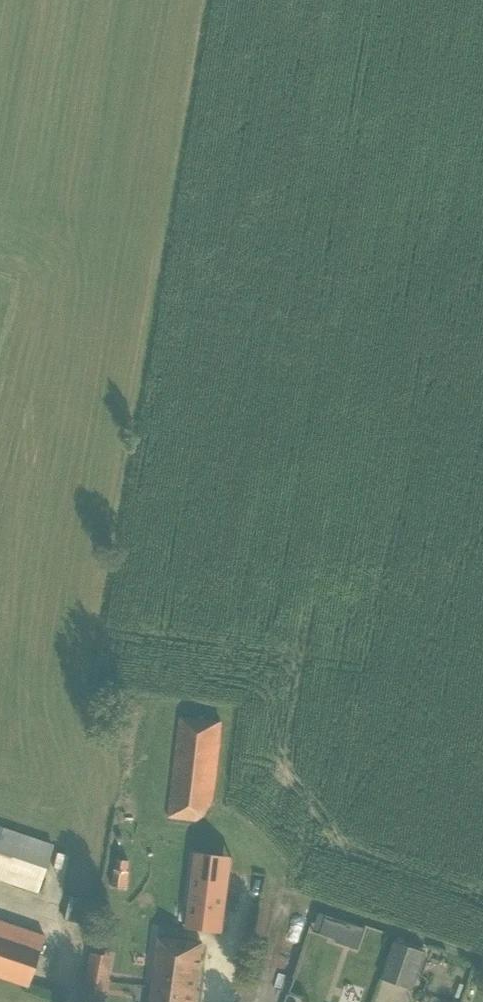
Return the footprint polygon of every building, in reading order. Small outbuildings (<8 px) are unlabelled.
[(225,725),(181,720),(170,816),(214,821),(225,725)] [(37,893),(54,846),(0,826),(0,881),(37,893)] [(127,888),(128,856),(103,855),(102,887),(127,888)] [(191,855),(184,933),(224,937),(231,858),(191,855)] [(345,942),(351,920),(313,910),(307,933),(345,942)] [(30,987),(48,937),(0,920),(0,977),(30,987)] [(152,986),(198,990),(201,941),(156,937),(152,986)] [(397,945),(385,981),(414,991),(426,955),(397,945)] [(70,983),(103,987),(107,955),(74,950),(70,983)] [(198,990),(152,986),(150,1001),(197,1001),(198,990)]
